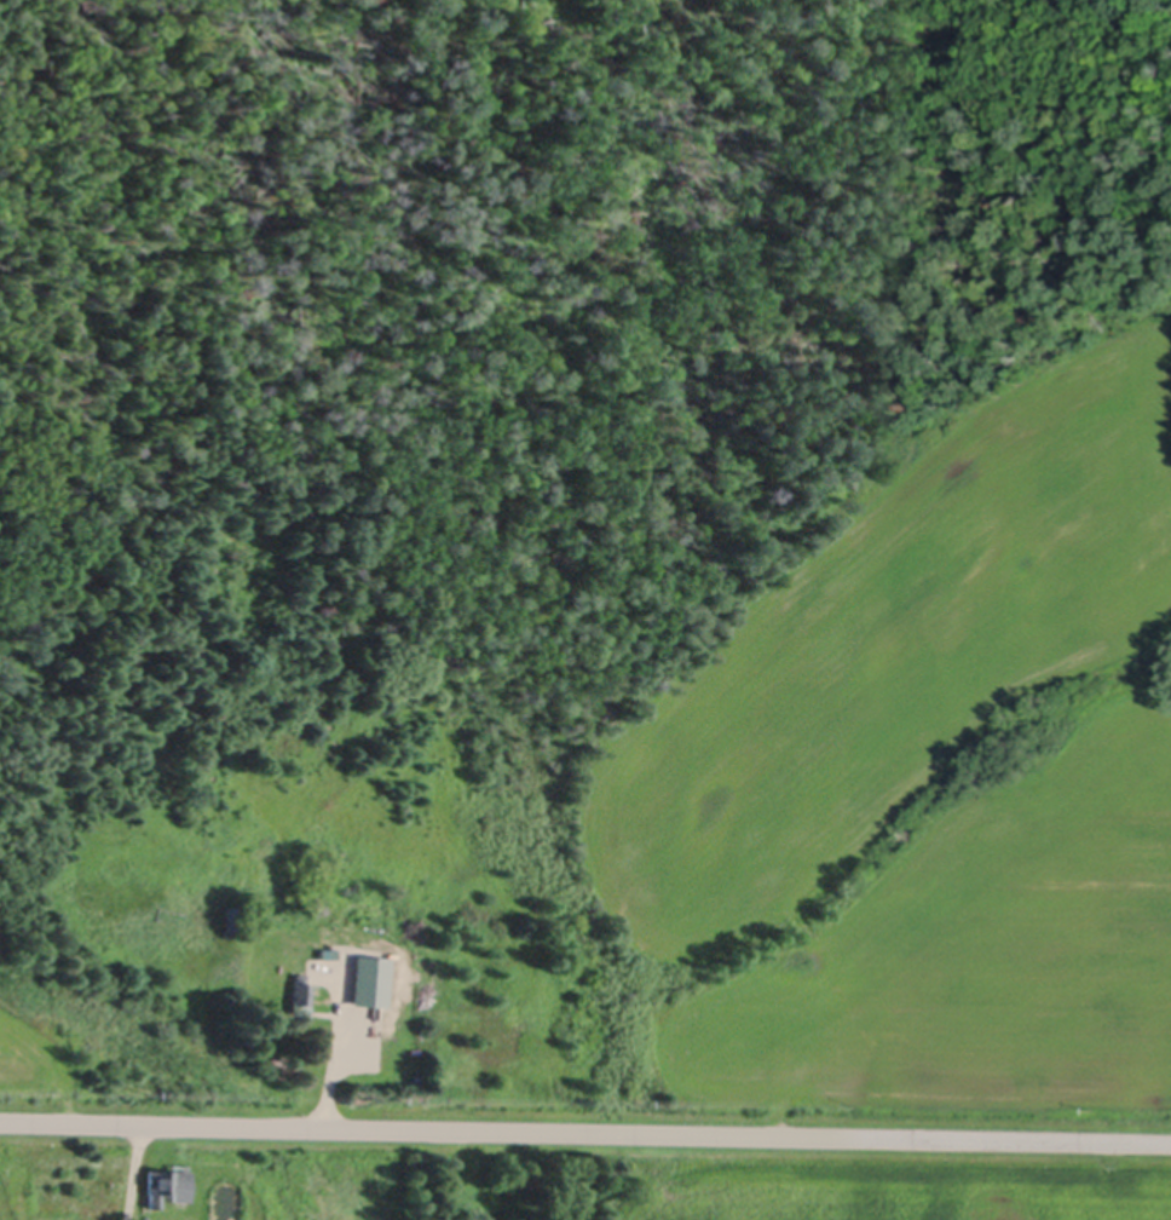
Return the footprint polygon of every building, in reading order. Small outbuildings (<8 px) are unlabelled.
[(302,973),(301,982),(306,982),(305,1005),(288,1003),(289,982),(290,982),(290,972),(302,973)] [(363,990),(362,997),(348,995),(348,988),(363,990)] [(186,1170),(185,1196),(185,1202),(168,1201),(168,1195),(157,1195),(157,1208),(145,1208),(145,1193),(144,1193),(145,1169),(186,1170)]
